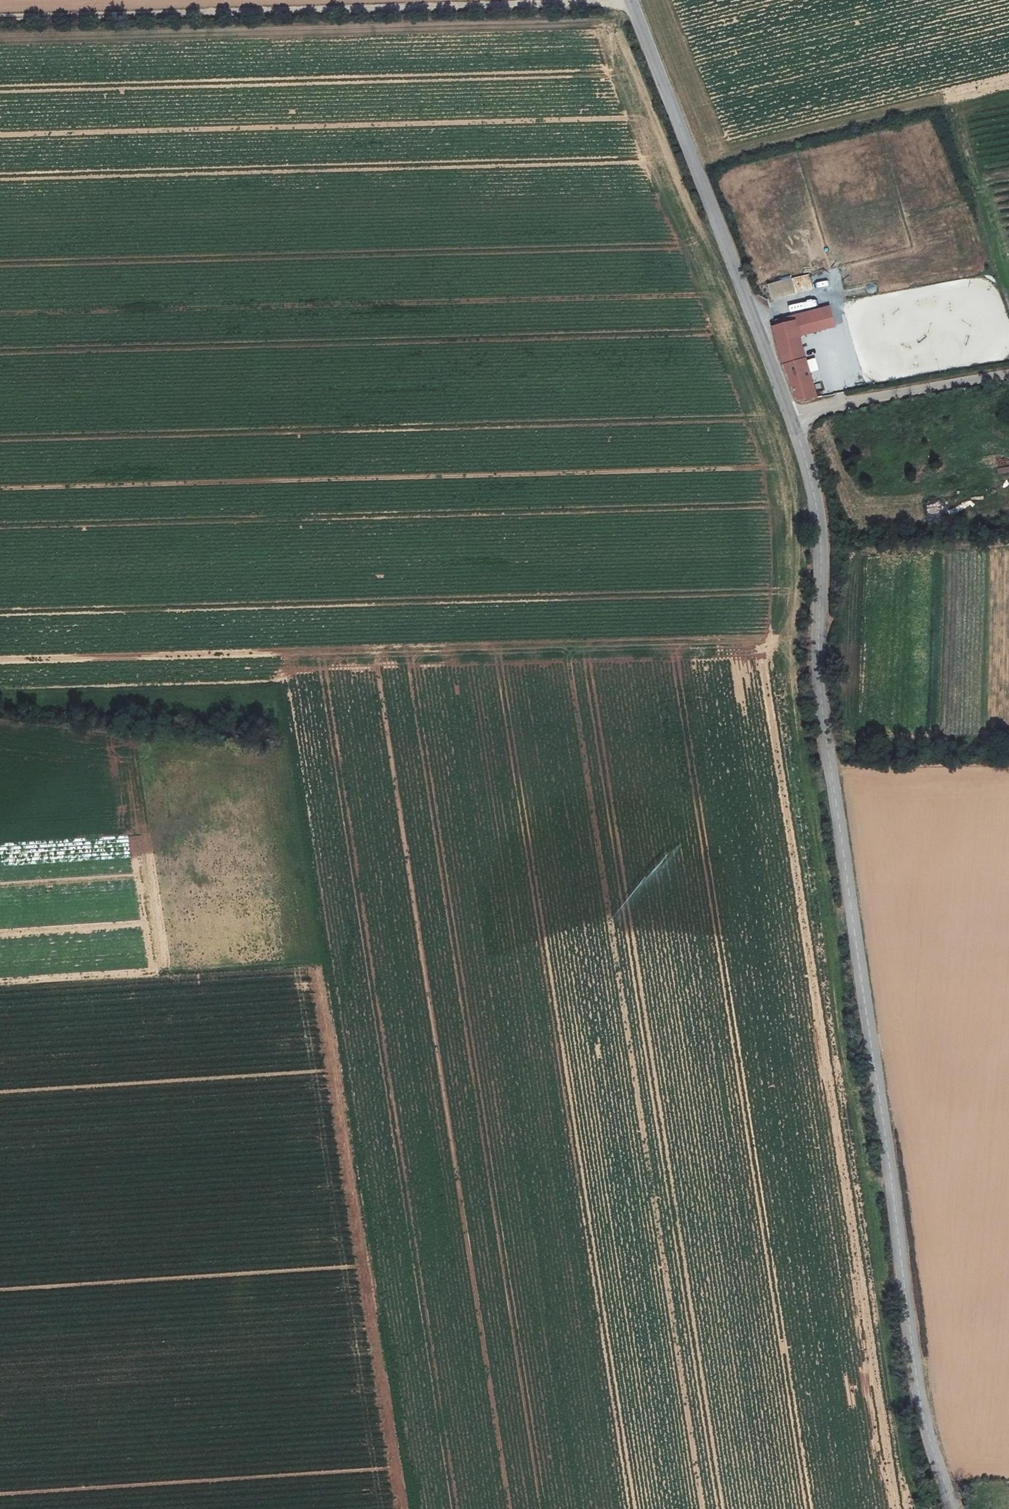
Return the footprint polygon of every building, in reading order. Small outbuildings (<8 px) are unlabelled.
[(769,300),(794,295),(791,278),(766,283),(769,300)] [(815,315),(773,325),(776,342),(782,360),(800,403),(817,400),(796,355),(792,332),(818,325),(815,315)]
